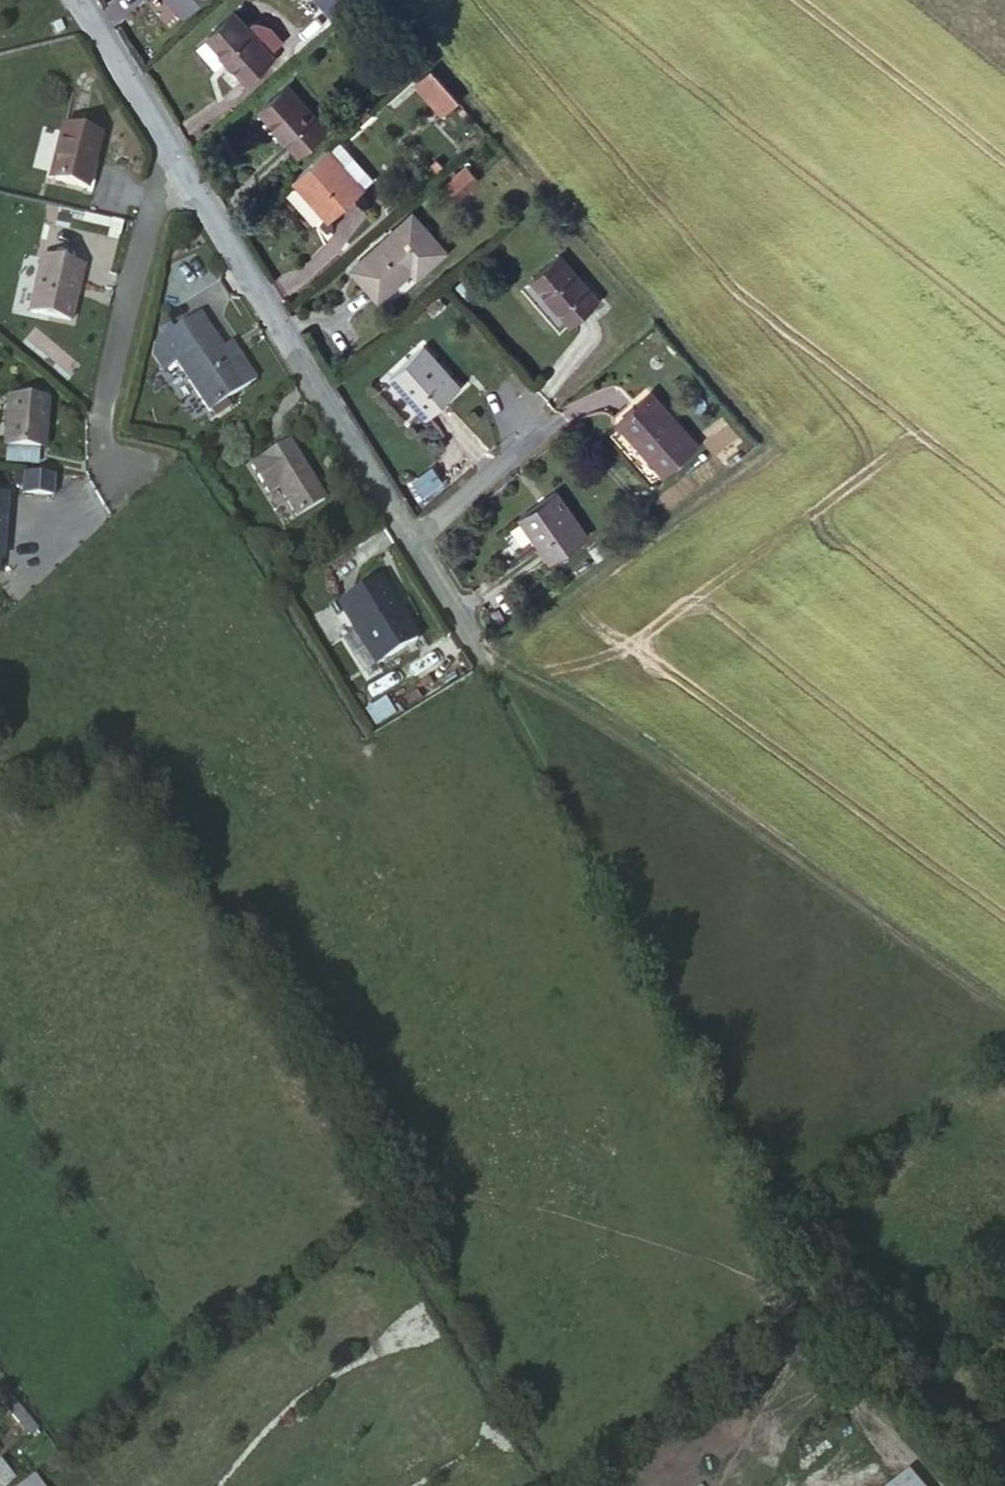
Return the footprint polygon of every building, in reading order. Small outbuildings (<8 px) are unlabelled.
[(187,17),(207,0),(172,0),(187,17)] [(354,0),(324,0),(338,15),(354,0)] [(276,55),(238,15),(213,36),(251,77),(276,55)] [(418,82),(440,104),(455,89),(435,67),(418,82)] [(330,130),(291,86),(268,108),(308,151),(330,130)] [(447,111),(462,97),(455,89),(440,104),(447,111)] [(102,117),(65,107),(48,171),(89,180),(102,117)] [(345,165),(356,156),(346,144),(334,154),(345,165)] [(331,151),(299,181),(337,224),(370,194),(345,165),(334,154),(331,151)] [(345,165),(370,194),(381,183),(356,156),(345,165)] [(473,192),(461,179),(440,197),(453,211),(473,192)] [(433,262),(405,230),(362,269),(390,301),(433,262)] [(539,271),(576,313),(603,288),(565,246),(539,271)] [(66,286),(77,288),(83,257),(41,248),(27,305),(60,312),(66,286)] [(71,314),(77,288),(66,286),(60,312),(71,314)] [(446,311),(457,302),(447,291),(436,302),(446,311)] [(172,358),(206,335),(193,316),(158,340),(172,358)] [(70,376),(80,363),(33,328),(24,341),(70,376)] [(216,350),(206,335),(172,358),(205,411),(255,379),(242,358),(227,368),(216,350)] [(473,377),(436,336),(402,369),(438,408),(473,377)] [(158,370),(172,358),(158,340),(153,342),(148,353),(158,370)] [(230,341),(216,350),(227,368),(242,358),(230,341)] [(628,416),(673,463),(710,433),(663,383),(628,416)] [(29,449),(31,427),(39,428),(42,401),(0,397),(0,446),(29,449)] [(31,427),(29,449),(36,450),(39,428),(31,427)] [(301,512),(329,494),(292,435),(251,459),(270,492),(283,483),(301,512)] [(29,449),(0,446),(0,459),(27,463),(29,449)] [(425,498),(443,480),(431,468),(413,486),(425,498)] [(46,472),(18,469),(16,487),(44,490),(46,472)] [(550,561),(589,533),(561,489),(520,516),(550,561)] [(376,666),(414,642),(378,583),(341,605),(376,666)] [(15,1402),(6,1392),(0,1396),(0,1408),(13,1425),(25,1415),(15,1402)] [(2,1463),(0,1464),(0,1485),(7,1485),(15,1481),(2,1463)] [(19,1485),(45,1485),(35,1472),(19,1485)] [(903,1476),(891,1485),(911,1485),(903,1476)]
